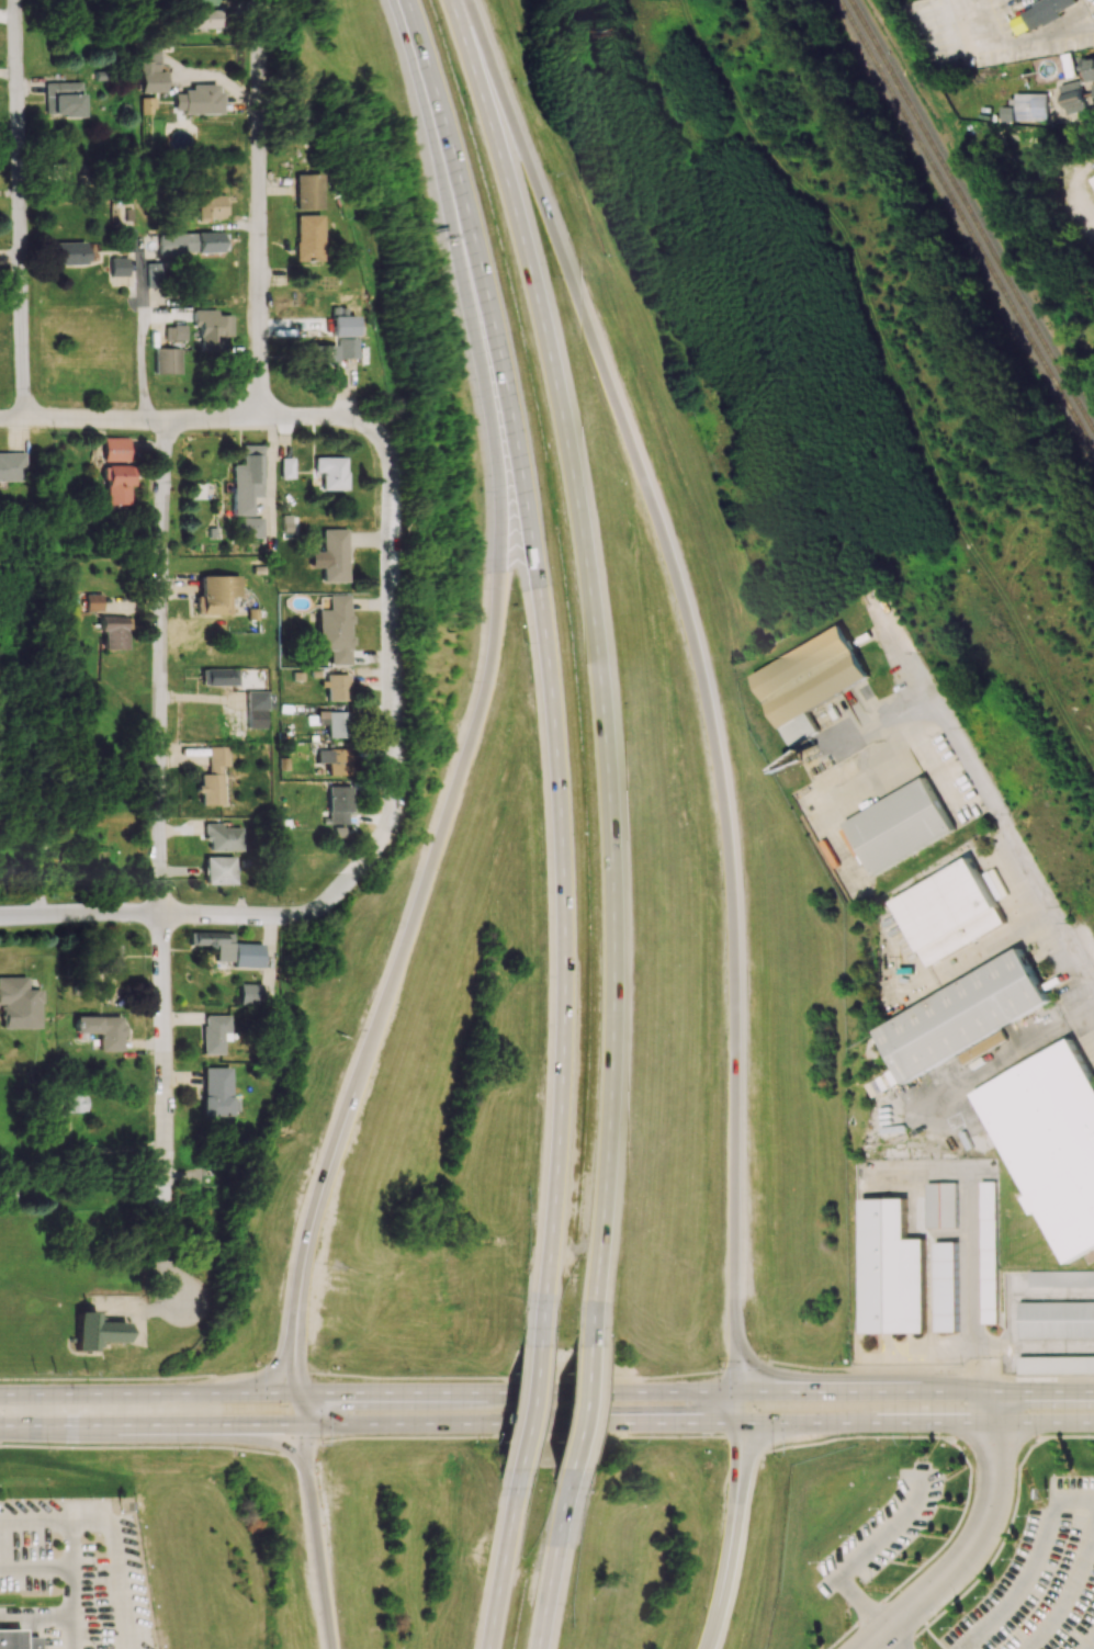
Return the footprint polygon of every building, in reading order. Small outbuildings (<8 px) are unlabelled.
[(1018,36),(1063,16),(1061,10),(1078,3),(1077,0),(1044,0),(1009,16),(1018,36)] [(218,10),(186,9),(186,28),(217,28),(218,10)] [(164,71),(159,72),(158,48),(140,48),(141,93),(164,92),(164,71)] [(1081,58),(1083,81),(1093,80),(1093,57),(1081,58)] [(1064,112),(1084,109),(1080,81),(1060,84),(1064,112)] [(44,82),(45,116),(81,115),(80,82),(44,82)] [(220,113),(220,84),(190,84),(190,92),(174,91),(174,112),(220,113)] [(1047,120),(1047,93),(1012,93),(1013,106),(1004,106),(1004,120),(1047,120)] [(1038,143),(1039,126),(1003,125),(1003,142),(1038,143)] [(78,163),(49,164),(50,182),(79,181),(78,163)] [(320,209),(321,174),(296,174),(295,209),(320,209)] [(226,218),(225,195),(197,196),(197,219),(226,218)] [(295,215),(296,261),(322,260),(321,215),(295,215)] [(134,252),(134,228),(124,228),(124,252),(134,252)] [(226,253),(226,233),(157,234),(158,254),(226,253)] [(86,242),(54,243),(55,264),(87,263),(86,242)] [(109,276),(127,276),(127,257),(109,257),(109,276)] [(160,264),(146,264),(147,286),(161,286),(160,264)] [(223,351),(223,336),(231,336),(231,315),(216,315),(216,310),(192,310),(192,327),(199,327),(199,351),(223,351)] [(357,358),(356,338),(337,339),(337,345),(300,346),(300,367),(336,366),(336,358),(357,358)] [(153,373),(179,374),(180,349),(153,348),(153,373)] [(128,437),(103,437),(102,461),(128,461),(128,437)] [(231,515),(251,515),(251,497),(261,497),(261,445),(241,445),(241,465),(232,465),(231,515)] [(25,454),(0,454),(0,481),(25,481),(25,454)] [(346,457),(314,457),(313,472),(321,472),(321,490),(345,490),(346,457)] [(279,478),(293,478),(293,458),(280,458),(279,478)] [(105,504),(128,505),(128,485),(133,486),(134,465),(106,465),(105,504)] [(282,534),(298,534),(298,516),(281,516),(282,534)] [(262,517),(238,518),(239,538),(262,538),(262,517)] [(222,527),(208,527),(208,539),(222,538),(222,527)] [(346,529),(321,529),(322,583),(347,582),(346,529)] [(239,575),(200,576),(200,616),(232,615),(232,597),(240,597),(239,575)] [(86,612),(102,611),(102,593),(85,594),(86,612)] [(318,610),(317,650),(329,650),(329,665),(349,665),(350,595),(329,595),(328,610),(318,610)] [(103,649),(127,650),(127,617),(99,616),(99,630),(103,630),(103,649)] [(747,675),(789,749),(821,732),(809,710),(868,677),(839,624),(747,675)] [(201,685),(238,685),(238,668),(201,669),(201,685)] [(349,674),(324,674),(324,700),(348,701),(349,674)] [(246,691),(246,709),(268,709),(268,691),(246,691)] [(315,724),(326,725),(326,737),(348,738),(348,711),(316,711),(315,724)] [(223,766),(230,766),(230,746),(209,747),(209,774),(200,774),(200,784),(199,784),(199,805),(223,805),(223,766)] [(844,824),(875,877),(956,831),(925,777),(844,824)] [(327,786),(326,824),(348,824),(348,786),(327,786)] [(242,851),(242,827),(223,827),(223,823),(204,823),(204,842),(208,842),(208,851),(242,851)] [(235,884),(235,856),(205,856),(205,884),(235,884)] [(890,901),(927,968),(1006,924),(969,857),(890,901)] [(982,874),(994,901),(1001,897),(990,871),(982,874)] [(192,945),(232,945),(233,932),(192,931),(192,945)] [(102,967),(121,966),(120,941),(102,942),(102,967)] [(233,966),(263,967),(263,944),(233,943),(233,966)] [(873,1030),(904,1084),(1052,1001),(1023,947),(873,1030)] [(37,990),(25,990),(25,977),(0,977),(0,1004),(0,1028),(37,1028),(37,990)] [(239,1004),(260,1005),(261,984),(239,983),(239,1004)] [(203,1054),(223,1054),(223,1040),(231,1040),(230,1015),(203,1015),(203,1054)] [(98,1050),(121,1051),(122,1017),(75,1016),(74,1033),(98,1033),(98,1050)] [(1003,1031),(959,1055),(965,1066),(1010,1042),(1003,1031)] [(1069,1264),(1093,1249),(1093,1073),(1074,1038),(973,1095),(1069,1264)] [(231,1100),(230,1067),(202,1068),(203,1115),(239,1114),(239,1100),(231,1100)] [(64,1112),(86,1112),(86,1095),(58,1094),(57,1103),(65,1103),(64,1112)] [(980,1182),(983,1323),(999,1323),(996,1181),(980,1182)] [(926,1182),(926,1228),(958,1228),(958,1182),(926,1182)] [(862,1198),(865,1332),(927,1332),(925,1239),(907,1239),(906,1197),(862,1198)] [(934,1241),(936,1332),(960,1332),(958,1241),(934,1241)] [(1027,1287),(1093,1287),(1093,1270),(1027,1270),(1027,1287)] [(1018,1339),(1093,1339),(1093,1302),(1018,1302),(1018,1339)] [(74,1351),(97,1351),(97,1342),(124,1342),(125,1323),(95,1322),(95,1312),(75,1311),(74,1351)] [(1019,1375),(1093,1374),(1093,1357),(1019,1357),(1019,1375)] [(38,1637),(21,1637),(21,1630),(0,1630),(0,1648),(38,1648),(38,1637)]
